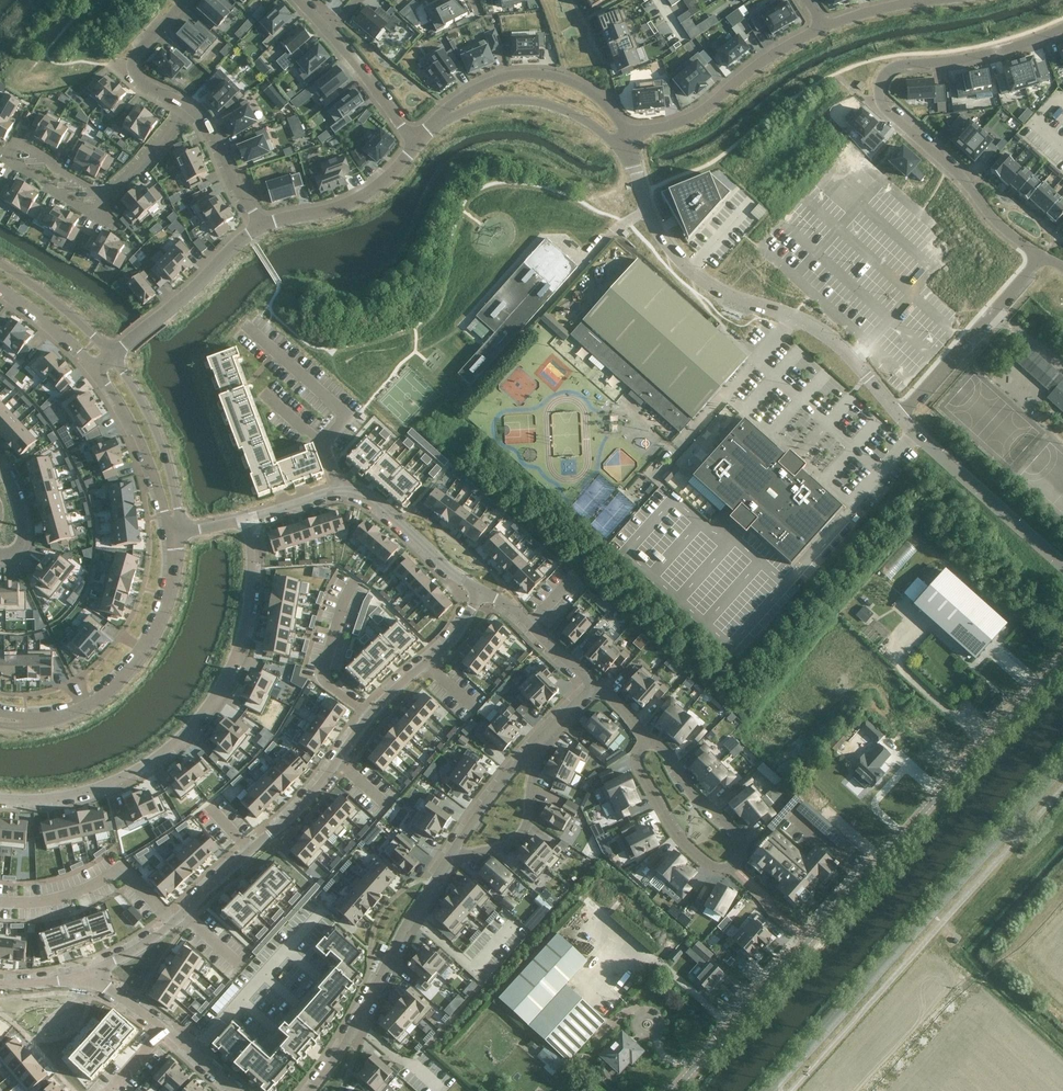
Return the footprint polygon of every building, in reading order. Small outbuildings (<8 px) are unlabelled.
[(235,8),(226,0),(223,0),(219,4),(214,0),(207,0),(205,2),(203,1),(197,7),(199,9),(198,9),(218,27),(235,8)] [(405,17),(419,4),(416,0),(413,0),(400,12),(405,17)] [(461,19),(451,0),(449,0),(437,7),(448,26),(461,19)] [(592,8),(604,0),(586,0),(592,8)] [(797,20),(787,3),(786,3),(784,0),(779,0),(749,18),(757,31),(766,25),(772,35),(797,20)] [(265,30),(276,42),(286,32),(281,27),(290,18),(286,14),(288,13),(281,5),(262,24),(267,28),(265,30)] [(355,22),(375,39),(384,27),(391,33),(401,22),(393,15),(391,18),(379,8),(381,10),(377,14),(375,12),(374,14),(367,7),(355,22)] [(629,23),(623,9),(598,19),(603,33),(629,23)] [(693,16),(689,10),(677,18),(681,24),(693,16)] [(240,37),(255,21),(251,16),(236,33),(240,37)] [(213,44),(218,38),(206,28),(202,33),(189,22),(176,36),(196,53),(208,40),(213,44)] [(631,36),(626,24),(629,23),(603,33),(608,45),(631,36)] [(748,38),(737,24),(732,29),(738,36),(717,53),(718,54),(716,55),(721,62),(723,60),(728,67),(749,50),(743,42),(748,38)] [(276,62),(284,71),(303,54),(298,48),(311,38),(301,26),(294,32),(293,30),(286,36),(287,38),(281,43),(288,52),(276,62)] [(477,51),(463,57),(469,73),(494,63),(489,51),(492,50),(493,51),(501,47),(495,31),(486,34),(488,41),(485,42),(484,41),(483,41),(474,45),(477,51)] [(538,34),(538,37),(512,38),(512,57),(512,58),(539,57),(539,56),(538,48),(545,47),(544,33),(538,34)] [(639,49),(633,35),(631,36),(608,45),(613,59),(636,50),(639,49)] [(303,78),(308,84),(318,75),(314,70),(328,58),(319,46),(299,63),(308,74),(303,78)] [(443,48),(429,58),(430,58),(435,64),(425,71),(426,71),(428,73),(441,91),(440,92),(448,87),(457,81),(456,80),(456,81),(451,75),(458,70),(458,69),(457,70),(443,49),(443,48)] [(641,63),(636,50),(613,59),(618,72),(641,63)] [(183,67),(187,70),(192,64),(182,54),(177,59),(171,53),(168,56),(162,51),(155,59),(156,61),(155,63),(159,67),(157,69),(165,75),(165,76),(167,73),(173,79),(183,67)] [(706,64),(698,54),(692,58),(696,63),(675,81),(687,95),(687,96),(688,96),(688,95),(694,91),(697,94),(698,93),(698,92),(704,87),(704,88),(706,87),(703,83),(709,79),(710,78),(709,77),(702,69),(707,64),(706,64)] [(266,73),(272,68),(261,56),(255,62),(266,73)] [(1032,58),(1018,63),(1025,88),(1040,84),(1040,82),(1050,79),(1045,64),(1035,67),(1032,58)] [(247,60),(241,66),(246,71),(252,66),(247,60)] [(1005,76),(996,78),(1001,94),(1010,91),(1011,92),(1025,88),(1018,63),(1003,67),(1005,76)] [(347,80),(337,68),(317,85),(326,96),(320,100),(325,107),(339,95),(335,90),(347,80)] [(240,91),(220,70),(206,85),(211,90),(212,89),(214,92),(207,99),(206,99),(218,112),(238,94),(237,94),(240,91)] [(965,93),(991,88),(987,71),(962,76),(963,83),(956,84),(958,100),(966,98),(965,93)] [(96,78),(86,89),(92,93),(90,95),(99,104),(98,105),(99,105),(116,86),(107,77),(101,83),(96,78)] [(933,79),(907,81),(908,100),(934,98),(934,104),(946,103),(944,85),(933,86),(933,79)] [(669,95),(668,80),(647,83),(648,90),(635,92),(634,92),(634,93),(635,98),(634,98),(635,106),(636,111),(636,112),(665,109),(665,107),(664,107),(663,95),(669,95)] [(116,86),(99,105),(108,114),(111,111),(116,116),(126,105),(121,100),(126,94),(121,90),(122,89),(118,85),(117,86),(116,86)] [(264,93),(279,110),(288,102),(272,85),(264,93)] [(80,104),(84,99),(71,87),(66,93),(80,104)] [(293,88),(287,93),(291,98),(297,93),(293,88)] [(330,128),(335,134),(352,121),(347,116),(364,103),(355,91),(334,107),(342,118),(330,128)] [(291,100),(296,105),(304,98),(300,92),(291,100)] [(0,105),(0,118),(13,125),(16,121),(11,118),(21,101),(7,93),(0,105)] [(250,106),(246,100),(234,107),(238,113),(225,121),(234,136),(256,122),(248,109),(250,106)] [(137,105),(122,129),(132,136),(148,113),(137,105)] [(1025,122),(1034,112),(1029,107),(1019,117),(1025,122)] [(359,119),(364,123),(373,113),(367,108),(359,119)] [(861,110),(857,115),(852,110),(844,118),(849,123),(848,124),(864,138),(861,141),(873,151),(884,139),(873,129),(877,124),(871,119),(871,118),(867,115),(861,110)] [(39,113),(32,126),(38,129),(34,136),(40,140),(40,141),(45,144),(45,142),(46,143),(59,119),(48,112),(45,117),(39,113)] [(148,113),(132,136),(143,143),(151,131),(152,131),(153,129),(157,122),(152,118),(153,116),(148,113)] [(298,113),(287,118),(296,139),(307,134),(298,113)] [(961,115),(951,126),(958,133),(951,141),(963,151),(980,131),(968,121),(961,115)] [(1,138),(5,140),(13,125),(0,118),(0,140),(1,138)] [(59,119),(46,143),(57,149),(61,142),(68,146),(75,133),(57,124),(60,119),(59,119)] [(269,139),(265,129),(250,135),(253,142),(238,147),(242,158),(245,156),(247,162),(252,160),(254,163),(262,159),(261,156),(269,153),(264,141),(269,139)] [(368,146),(360,140),(351,152),(361,167),(370,156),(377,162),(380,159),(381,159),(388,151),(387,150),(394,142),(381,131),(368,146)] [(980,131),(963,151),(974,161),(982,152),(989,159),(998,149),(990,142),(991,141),(980,131)] [(79,139),(72,152),(78,155),(74,162),(85,168),(84,171),(96,149),(79,139)] [(185,146),(172,153),(181,171),(204,160),(198,148),(188,153),(185,146)] [(906,177),(910,172),(921,181),(925,176),(915,167),(919,162),(903,147),(890,162),(906,177)] [(96,149),(84,171),(95,177),(101,168),(107,172),(114,159),(96,149)] [(999,179),(1014,162),(1004,154),(989,170),(999,179)] [(349,171),(344,157),(321,165),(324,173),(313,178),(316,187),(318,186),(321,193),(346,184),(342,174),(349,171)] [(204,160),(181,171),(190,189),(203,183),(200,177),(202,175),(207,173),(202,162),(204,161),(204,160)] [(1009,185),(1022,170),(1014,162),(999,179),(1008,187),(1009,185)] [(1018,193),(1033,177),(1024,169),(1022,170),(1009,185),(1018,193)] [(303,186),(300,173),(296,174),(291,176),(291,175),(266,183),(272,203),(297,195),(295,189),(303,186)] [(1028,199),(1041,185),(1033,177),(1018,193),(1027,201),(1028,199)] [(698,178),(661,194),(693,236),(730,193),(698,178)] [(0,195),(0,199),(16,208),(28,187),(17,180),(12,190),(5,186),(0,195)] [(1037,207),(1052,191),(1043,183),(1041,185),(1028,199),(1037,207)] [(135,188),(131,192),(131,193),(150,214),(151,214),(148,211),(163,198),(153,187),(148,192),(142,186),(137,190),(135,188)] [(28,187),(16,208),(34,219),(41,206),(34,203),(38,196),(32,192),(34,189),(29,187),(28,187)] [(1046,215),(1061,199),(1052,191),(1037,207),(1046,215)] [(173,203),(183,198),(179,192),(170,197),(173,203)] [(131,193),(121,201),(128,209),(123,214),(132,225),(138,220),(140,223),(150,214),(131,193)] [(208,195),(196,203),(207,219),(204,222),(226,208),(219,197),(212,201),(208,195)] [(1062,216),(1062,201),(1061,199),(1046,215),(1056,224),(1062,216)] [(46,211),(39,223),(56,233),(67,213),(56,207),(52,214),(46,211)] [(226,208),(204,222),(211,233),(215,231),(219,237),(230,229),(227,223),(233,219),(230,213),(231,212),(228,207),(226,208)] [(174,212),(165,218),(178,234),(186,227),(174,212)] [(67,213),(56,233),(74,243),(81,231),(75,227),(79,220),(73,217),(74,216),(69,213),(68,214),(67,213)] [(159,221),(150,229),(155,235),(164,227),(159,221)] [(91,237),(84,249),(91,252),(89,256),(100,262),(114,237),(103,231),(98,240),(91,237)] [(114,237),(100,262),(101,263),(103,259),(120,269),(126,257),(120,253),(124,246),(119,243),(120,240),(119,240),(118,240),(114,237)] [(193,243),(202,251),(208,245),(199,237),(193,243)] [(547,238),(525,262),(476,316),(495,333),(488,341),(458,374),(472,386),(579,267),(547,238)] [(180,241),(166,256),(183,273),(192,264),(185,257),(190,251),(180,241)] [(134,255),(130,259),(137,268),(142,264),(134,255)] [(166,256),(151,270),(161,280),(166,275),(172,281),(181,272),(183,274),(183,273),(166,256)] [(738,350),(706,322),(637,260),(570,335),(680,433),(715,394),(747,358),(738,350)] [(144,271),(127,285),(144,305),(156,295),(150,288),(150,287),(146,282),(146,283),(144,280),(148,277),(144,271)] [(565,340),(572,333),(548,311),(542,318),(565,340)] [(4,350),(3,351),(4,351),(7,347),(22,327),(11,319),(5,328),(0,324),(0,347),(4,350)] [(7,347),(4,351),(4,352),(15,360),(18,355),(23,360),(32,348),(26,344),(31,337),(26,333),(28,331),(23,327),(23,328),(22,327),(7,347)] [(1030,347),(1017,362),(1051,393),(1047,398),(1062,412),(1062,377),(1030,347)] [(237,349),(207,360),(212,372),(213,371),(222,397),(219,398),(239,452),(243,451),(252,476),(251,477),(258,497),(272,492),(273,493),(287,488),(286,487),(312,477),(312,478),(324,474),(313,444),(305,448),(307,454),(276,465),(277,467),(274,468),(234,359),(240,357),(237,349)] [(42,353),(28,367),(43,382),(47,378),(62,362),(53,353),(47,358),(42,353)] [(62,362),(47,378),(61,393),(71,383),(66,378),(72,372),(67,367),(68,366),(64,362),(63,363),(62,362)] [(20,370),(14,377),(22,385),(28,379),(21,373),(23,372),(20,370)] [(76,393),(60,404),(71,421),(76,418),(96,404),(89,393),(80,399),(76,393)] [(76,418),(71,421),(83,438),(99,427),(95,421),(102,416),(95,406),(97,404),(96,404),(76,418)] [(0,410),(0,426),(12,415),(4,406),(0,410)] [(0,426),(0,435),(4,439),(20,423),(12,415),(0,426)] [(842,507),(744,419),(693,477),(791,565),(842,507)] [(20,423),(4,439),(8,443),(7,444),(11,448),(28,432),(20,423)] [(58,430),(64,438),(72,431),(66,424),(58,430)] [(28,432),(11,448),(11,449),(12,448),(20,456),(28,449),(31,450),(36,446),(35,443),(41,438),(32,428),(28,432)] [(103,436),(88,443),(96,462),(98,461),(121,451),(116,439),(106,443),(103,436)] [(348,459),(347,460),(348,461),(348,460),(365,476),(386,453),(385,452),(384,454),(368,440),(368,439),(366,438),(365,439),(366,439),(348,459)] [(121,451),(98,461),(106,480),(119,474),(116,468),(124,465),(121,458),(124,457),(122,452),(121,452),(121,451)] [(386,453),(365,476),(366,477),(368,475),(384,490),(404,469),(403,468),(403,469),(403,468),(386,453)] [(51,457),(27,463),(30,475),(29,475),(29,476),(56,468),(54,468),(51,457)] [(56,468),(29,476),(31,481),(32,481),(34,487),(55,481),(59,480),(56,468)] [(404,469),(384,490),(402,506),(401,506),(403,507),(403,506),(421,486),(421,487),(422,486),(420,484),(404,470),(404,469)] [(55,481),(34,487),(37,498),(58,492),(55,481)] [(121,485),(107,486),(109,499),(112,499),(111,498),(134,496),(132,483),(130,484),(128,481),(122,482),(121,485)] [(429,498),(424,505),(433,512),(445,496),(436,489),(431,496),(430,496),(429,498)] [(58,492),(37,498),(38,504),(37,504),(39,510),(65,503),(62,491),(58,492)] [(134,496),(111,498),(112,499),(113,509),(113,510),(136,507),(136,505),(135,505),(134,496)] [(445,496),(433,512),(434,513),(441,518),(453,502),(445,496)] [(453,502),(441,518),(448,523),(450,524),(462,508),(461,508),(453,502)] [(65,503),(39,510),(40,516),(41,515),(43,521),(65,515),(65,516),(69,514),(65,503)] [(462,508),(450,524),(452,526),(458,530),(473,510),(464,504),(461,508),(462,508)] [(113,509),(110,510),(112,521),(110,522),(138,519),(136,507),(113,510),(113,509)] [(473,510),(458,530),(459,531),(463,534),(467,537),(478,520),(479,521),(481,519),(472,513),(474,511),(473,510)] [(339,511),(328,514),(335,533),(345,530),(339,511)] [(328,514),(318,518),(324,536),(335,533),(328,514)] [(65,515),(43,521),(46,530),(44,531),(45,532),(68,527),(68,526),(65,516),(65,515)] [(316,518),(308,521),(314,540),(324,536),(318,518),(317,518),(316,518)] [(138,519),(110,522),(112,533),(110,534),(116,534),(139,531),(138,519)] [(478,520),(467,537),(476,543),(488,527),(479,521),(478,520)] [(300,524),(298,524),(305,543),(314,540),(308,521),(300,523),(300,524)] [(358,529),(352,536),(361,543),(374,528),(367,522),(365,521),(359,528),(359,527),(358,529)] [(68,527),(45,532),(48,545),(59,542),(62,544),(68,542),(69,539),(76,537),(73,524),(68,526),(68,527)] [(298,524),(288,527),(294,546),(305,543),(298,524)] [(286,528),(278,530),(284,550),(294,546),(288,527),(287,528),(286,528)] [(374,528),(361,543),(369,550),(381,535),(374,528)] [(278,530),(268,534),(274,553),(284,550),(278,530)] [(116,534),(110,534),(112,546),(141,543),(139,531),(116,534)] [(500,531),(483,549),(490,557),(508,539),(500,531)] [(381,535),(369,550),(377,557),(390,542),(389,541),(385,537),(385,538),(381,535)] [(508,539),(490,557),(491,558),(495,561),(498,564),(515,546),(508,539)] [(390,542),(377,557),(385,564),(398,549),(390,542)] [(515,546),(498,564),(501,567),(504,571),(505,571),(506,572),(523,554),(515,546)] [(114,564),(113,565),(136,571),(140,559),(117,553),(114,564)] [(523,554),(506,572),(513,579),(530,561),(523,554)] [(50,555),(41,566),(63,583),(76,567),(61,555),(56,560),(50,555)] [(408,559),(394,573),(401,581),(415,567),(408,559)] [(530,561),(513,579),(514,580),(520,587),(538,569),(537,568),(534,572),(527,565),(531,562),(530,561)] [(110,563),(106,575),(110,576),(133,583),(136,571),(113,565),(114,564),(110,563)] [(37,571),(33,576),(40,581),(35,587),(50,599),(63,583),(41,566),(40,566),(36,570),(37,571)] [(415,567),(401,581),(409,588),(423,574),(422,574),(422,573),(419,570),(418,570),(415,567)] [(538,569),(520,587),(528,594),(535,588),(536,586),(546,576),(538,569)] [(915,604),(927,612),(936,621),(936,622),(936,621),(938,623),(937,624),(975,657),(984,648),(989,642),(1004,625),(945,572),(915,604)] [(423,574),(409,588),(416,596),(430,582),(423,574)] [(106,575),(103,587),(107,588),(107,587),(130,594),(133,583),(110,576),(106,575)] [(275,577),(273,589),(300,594),(302,581),(288,579),(287,576),(280,575),(278,577),(275,577)] [(903,593),(913,601),(927,585),(918,577),(903,593)] [(6,584),(5,584),(6,612),(27,611),(26,591),(19,592),(19,584),(12,584),(12,582),(6,582),(6,584)] [(430,582),(416,596),(423,603),(438,589),(430,582)] [(104,598),(104,599),(125,605),(128,596),(129,596),(130,594),(107,587),(107,588),(104,598)] [(273,589),(270,602),(298,607),(300,594),(273,589)] [(438,589),(423,603),(431,611),(445,597),(438,589)] [(99,597),(95,609),(110,614),(111,617),(117,619),(120,616),(122,617),(125,605),(104,599),(104,598),(99,597)] [(445,597),(431,611),(439,619),(453,605),(445,597)] [(600,597),(596,603),(608,612),(612,606),(600,597)] [(270,602),(268,615),(297,619),(296,618),(298,607),(270,602)] [(855,614),(865,623),(873,614),(863,605),(855,614)] [(571,623),(562,633),(569,640),(568,641),(573,646),(591,625),(579,614),(581,611),(576,607),(566,618),(571,623)] [(90,614),(76,630),(96,648),(98,650),(108,640),(100,632),(104,627),(90,614)] [(269,617),(267,627),(295,631),(297,619),(268,615),(268,616),(269,617)] [(380,636),(402,658),(408,652),(412,648),(418,642),(419,641),(418,640),(400,622),(400,621),(399,620),(398,622),(390,629),(389,630),(390,630),(389,631),(382,637),(380,636)] [(494,623),(488,629),(504,642),(511,633),(504,628),(502,626),(495,621),(494,623)] [(267,627),(265,639),(293,644),(293,643),(287,642),(289,631),(295,632),(295,631),(267,627)] [(483,636),(482,638),(498,650),(504,642),(488,629),(483,636)] [(596,643),(584,656),(595,665),(595,664),(613,644),(614,644),(616,642),(605,633),(600,629),(591,639),(596,643)] [(78,632),(65,647),(77,658),(82,653),(88,658),(96,648),(76,630),(78,632)] [(642,632),(634,642),(642,649),(650,639),(642,632)] [(363,652),(363,653),(383,673),(389,667),(394,662),(399,657),(401,659),(402,658),(380,636),(380,637),(372,644),(371,645),(364,652),(363,652)] [(482,638),(475,646),(491,658),(498,650),(482,638)] [(265,639),(263,652),(265,652),(266,655),(273,657),(275,654),(290,657),(293,644),(265,639)] [(613,644),(595,664),(595,665),(605,673),(609,668),(610,668),(611,666),(616,661),(621,665),(630,655),(624,650),(623,652),(614,644),(613,644)] [(475,646),(469,654),(484,667),(491,658),(475,646)] [(40,651),(28,652),(28,657),(29,657),(29,680),(41,680),(40,657),(40,651)] [(53,651),(40,651),(40,657),(41,680),(53,680),(53,669),(53,666),(53,651)] [(17,652),(4,652),(4,657),(5,657),(5,679),(15,679),(15,681),(16,681),(17,657),(17,652)] [(347,669),(345,670),(346,671),(347,671),(365,690),(366,691),(367,690),(372,684),(377,679),(383,673),(363,653),(355,661),(354,661),(354,662),(347,669)] [(469,654),(462,663),(478,675),(484,667),(469,654)] [(17,657),(16,681),(29,680),(29,657),(28,657),(17,657)] [(664,664),(678,672),(682,666),(668,658),(664,664)] [(527,678),(527,679),(550,702),(549,701),(559,692),(546,679),(551,674),(542,665),(536,670),(538,671),(529,680),(527,678)] [(631,680),(623,689),(629,694),(627,696),(632,700),(653,675),(643,666),(640,670),(635,665),(626,675),(631,680)] [(248,677),(245,683),(246,683),(246,684),(271,696),(270,695),(279,677),(262,669),(259,675),(252,672),(249,678),(248,677)] [(653,675),(632,700),(633,699),(643,708),(654,695),(660,699),(668,689),(663,684),(660,688),(650,680),(654,676),(653,675)] [(521,692),(516,697),(525,707),(530,702),(538,710),(543,705),(545,707),(550,702),(527,679),(517,688),(521,692)] [(246,684),(240,696),(247,699),(244,706),(261,714),(271,696),(246,684)] [(424,694),(417,702),(432,715),(435,711),(439,707),(433,701),(432,701),(433,701),(431,699),(424,694)] [(326,696),(320,705),(340,719),(346,710),(339,705),(340,705),(338,704),(326,696)] [(667,712),(658,724),(669,733),(667,734),(668,734),(668,735),(687,712),(676,703),(670,698),(662,708),(667,712)] [(417,702),(410,710),(425,723),(432,715),(417,702)] [(324,708),(318,716),(334,727),(340,719),(320,705),(319,705),(324,708)] [(499,713),(490,722),(512,742),(512,741),(511,740),(520,731),(514,726),(515,726),(513,724),(513,725),(507,720),(512,715),(502,706),(497,712),(499,713)] [(410,710),(403,718),(418,731),(425,723),(410,710)] [(589,719),(583,726),(608,748),(622,733),(612,725),(612,724),(609,722),(598,712),(591,721),(589,719)] [(687,712),(668,735),(680,745),(697,724),(686,715),(687,713),(687,712)] [(308,721),(307,722),(328,737),(335,728),(334,727),(318,716),(312,725),(308,721)] [(470,717),(463,731),(469,734),(476,720),(470,717)] [(226,718),(218,728),(240,747),(248,736),(245,734),(250,728),(239,719),(234,725),(226,718)] [(403,718),(397,726),(411,739),(418,731),(403,718)] [(883,735),(867,720),(860,728),(877,743),(883,735)] [(307,722),(301,730),(321,745),(322,746),(328,737),(307,722)] [(481,730),(475,736),(485,745),(490,740),(503,751),(512,742),(490,722),(490,723),(492,725),(484,733),(481,730)] [(396,725),(389,734),(404,747),(411,739),(397,726),(396,725)] [(216,735),(211,740),(217,745),(213,751),(227,762),(240,747),(218,728),(217,729),(217,728),(213,733),(216,735)] [(305,734),(299,742),(315,754),(321,745),(301,730),(301,731),(305,734)] [(389,734),(382,742),(382,743),(397,755),(404,747),(389,734)] [(846,740),(839,734),(829,745),(836,751),(846,740)] [(735,755),(744,748),(733,735),(725,743),(735,755)] [(382,743),(376,750),(390,763),(397,755),(382,743)] [(864,754),(851,769),(863,779),(862,780),(862,783),(866,787),(868,786),(869,785),(872,788),(875,784),(876,785),(879,784),(882,781),(883,777),(882,777),(886,773),(879,767),(891,755),(878,744),(867,756),(864,754)] [(700,759),(689,769),(700,780),(720,761),(710,751),(710,750),(705,745),(696,754),(700,759)] [(289,748),(280,757),(300,776),(308,768),(289,748)] [(550,759),(550,760),(576,773),(577,772),(574,771),(580,760),(584,762),(588,755),(576,749),(573,755),(558,748),(553,759),(552,759),(551,760),(550,759)] [(468,749),(455,766),(479,783),(484,777),(482,776),(486,771),(477,764),(481,758),(468,749)] [(376,750),(368,759),(383,771),(390,763),(376,750)] [(191,757),(181,766),(197,786),(198,786),(195,783),(211,770),(202,759),(196,764),(191,757)] [(272,765),(271,766),(291,785),(300,776),(280,757),(280,758),(282,760),(275,768),(272,765)] [(548,768),(545,774),(556,779),(553,785),(564,791),(567,785),(570,786),(576,773),(550,760),(546,767),(548,768)] [(720,761),(700,780),(710,791),(721,781),(726,786),(735,777),(730,771),(730,772),(720,761)] [(433,762),(425,773),(431,777),(439,766),(433,762)] [(175,781),(170,785),(181,799),(197,786),(181,766),(180,766),(179,765),(175,769),(175,770),(170,774),(175,781)] [(271,766),(263,774),(283,794),(291,785),(271,766)] [(445,775),(441,781),(451,789),(456,784),(468,794),(476,784),(476,783),(477,784),(478,783),(478,784),(479,783),(455,766),(447,776),(445,775)] [(611,770),(599,775),(602,782),(614,776),(611,770)] [(254,781),(254,782),(274,801),(281,794),(281,795),(283,794),(263,774),(255,782),(254,781)] [(628,774),(599,788),(606,802),(635,787),(628,774)] [(749,776),(739,784),(744,790),(754,781),(749,776)] [(254,782),(246,790),(265,809),(274,801),(254,782)] [(753,784),(729,805),(739,816),(763,796),(753,784)] [(635,787),(606,802),(609,801),(615,813),(614,813),(617,820),(629,815),(627,808),(640,802),(634,789),(635,788),(635,787)] [(249,794),(241,802),(257,818),(265,809),(246,790),(245,790),(249,794)] [(137,794),(136,795),(148,821),(167,812),(159,796),(153,799),(149,791),(143,794),(142,791),(136,794),(137,794)] [(418,810),(417,811),(444,830),(445,829),(444,828),(451,817),(437,807),(440,802),(429,794),(425,800),(429,803),(422,813),(418,810)] [(128,810),(122,813),(128,826),(146,817),(148,821),(136,795),(124,800),(128,810)] [(341,795),(333,804),(352,820),(359,812),(349,803),(347,801),(341,795)] [(763,796),(739,816),(739,817),(741,816),(750,827),(761,817),(766,822),(776,814),(771,808),(770,808),(762,798),(764,796),(763,796)] [(542,811),(538,816),(564,832),(573,817),(574,818),(577,812),(564,804),(561,810),(549,803),(543,812),(542,811)] [(333,804),(326,812),(345,828),(341,824),(348,817),(351,821),(352,820),(333,804)] [(602,805),(589,812),(592,818),(598,815),(600,817),(606,814),(602,805)] [(103,808),(90,811),(95,834),(108,832),(106,821),(108,819),(107,813),(104,812),(103,808)] [(90,811),(78,814),(84,842),(85,842),(84,837),(95,834),(90,811)] [(417,811),(406,828),(421,838),(425,833),(434,839),(439,833),(441,834),(444,830),(417,811)] [(326,812),(319,820),(338,836),(345,828),(326,812)] [(78,814),(65,817),(72,845),(84,842),(78,814)] [(64,819),(53,821),(60,848),(60,846),(71,844),(72,845),(65,817),(64,817),(64,819)] [(3,820),(0,847),(12,848),(15,821),(3,820)] [(319,820),(313,827),(327,840),(333,833),(337,837),(338,836),(319,820)] [(15,821),(12,848),(26,850),(27,834),(30,833),(31,826),(28,824),(28,822),(15,821)] [(42,826),(39,828),(41,834),(44,835),(47,851),(60,848),(53,821),(41,824),(42,826)] [(600,821),(592,825),(600,845),(613,839),(610,831),(605,833),(600,821)] [(632,823),(620,829),(624,836),(635,829),(632,823)] [(369,844),(383,829),(377,824),(364,839),(369,844)] [(312,826),(305,835),(324,852),(324,851),(320,848),(327,840),(313,827),(312,826)] [(651,826),(621,842),(631,859),(642,853),(642,854),(646,852),(645,852),(658,845),(653,835),(655,834),(651,826)] [(203,832),(194,840),(209,857),(219,848),(203,832)] [(759,849),(752,858),(780,883),(776,888),(785,896),(787,892),(799,902),(796,906),(798,907),(802,902),(805,902),(809,898),(809,894),(814,888),(816,890),(823,882),(820,879),(831,866),(835,869),(838,865),(832,860),(831,861),(815,847),(805,858),(795,849),(792,847),(775,832),(768,840),(767,839),(758,849),(759,849)] [(398,834),(383,852),(410,876),(414,871),(412,870),(419,862),(409,853),(413,848),(398,834)] [(305,835),(297,843),(298,843),(317,860),(324,852),(305,835)] [(525,845),(524,846),(548,867),(549,866),(547,864),(555,855),(557,856),(562,850),(552,842),(547,847),(535,836),(527,845),(526,845),(525,846),(525,845)] [(194,840),(186,848),(201,865),(209,857),(194,840)] [(298,843),(291,851),(309,868),(317,860),(298,843)] [(520,853),(516,857),(525,865),(520,870),(534,883),(548,867),(524,846),(519,851),(520,853)] [(174,852),(173,852),(193,873),(194,872),(193,871),(201,865),(186,848),(177,856),(174,852)] [(674,851),(653,875),(665,885),(686,861),(674,851)] [(173,852),(165,860),(184,882),(193,873),(173,852)] [(656,854),(648,864),(653,868),(661,858),(656,854)] [(487,865),(479,874),(490,883),(490,884),(493,886),(502,894),(516,879),(491,857),(485,864),(487,865)] [(374,858),(365,868),(387,887),(396,877),(374,858)] [(157,869),(175,890),(184,882),(165,860),(164,861),(168,864),(160,872),(157,869)] [(686,861),(665,885),(665,886),(667,884),(677,893),(682,898),(691,888),(686,884),(696,873),(685,863),(686,862),(686,861)] [(275,862),(258,879),(279,899),(294,883),(294,884),(295,882),(294,881),(281,868),(280,867),(275,862)] [(358,876),(357,877),(381,898),(382,897),(380,895),(380,896),(379,896),(387,887),(365,868),(369,872),(362,880),(358,876)] [(157,869),(148,878),(166,898),(175,890),(157,869)] [(357,877),(349,886),(373,908),(381,898),(357,877)] [(467,878),(458,887),(481,908),(490,898),(467,878)] [(240,894),(239,895),(261,916),(279,899),(258,879),(241,896),(240,894)] [(709,900),(705,907),(722,917),(736,893),(729,888),(728,890),(718,884),(711,897),(710,897),(708,900),(709,900)] [(341,895),(340,896),(363,916),(371,907),(372,908),(373,908),(349,886),(348,887),(352,890),(345,898),(341,895)] [(449,895),(449,896),(469,914),(477,905),(481,908),(458,887),(450,896),(449,895)] [(549,910),(559,898),(546,887),(536,899),(549,910)] [(705,887),(698,898),(704,902),(711,890),(705,887)] [(298,892),(293,897),(297,900),(301,895),(298,892)] [(223,911),(222,912),(223,913),(242,932),(243,933),(244,931),(259,916),(261,917),(261,916),(239,895),(239,896),(223,912),(223,911)] [(340,896),(332,905),(355,926),(363,916),(340,896)] [(449,896),(440,905),(464,927),(465,926),(461,923),(469,914),(449,896)] [(293,897),(288,902),(292,905),(297,900),(293,897)] [(506,897),(501,902),(511,911),(516,905),(506,897)] [(443,908),(434,917),(442,924),(437,929),(451,941),(464,927),(440,905),(440,906),(443,908)] [(143,918),(133,906),(128,910),(123,914),(134,926),(139,921),(143,918)] [(281,909),(276,914),(280,917),(284,912),(281,909)] [(108,911),(86,919),(94,943),(117,936),(108,911)] [(276,914),(271,919),(275,922),(280,917),(276,914)] [(724,930),(733,919),(727,914),(718,925),(724,930)] [(741,928),(741,929),(763,948),(768,942),(767,941),(771,936),(763,928),(767,923),(757,914),(743,930),(741,928)] [(86,919),(63,927),(71,951),(94,943),(86,919)] [(212,1045),(261,1088),(261,1089),(264,1090),(270,1090),(296,1062),(297,1064),(302,1059),(303,1059),(304,1059),(307,1057),(307,1055),(306,1054),(312,1048),(312,1049),(314,1048),(316,1046),(316,1044),(315,1044),(320,1038),(318,1037),(343,1009),(338,1004),(363,976),(352,966),(364,952),(335,926),(316,948),(326,957),(331,953),(338,959),(342,962),(318,989),(321,992),(290,1028),(285,1024),(279,1031),(285,1036),(289,1039),(273,1058),(271,1060),(242,1035),(245,1032),(244,1032),(233,1022),(212,1045)] [(265,926),(260,931),(264,935),(269,930),(265,926)] [(63,927),(40,935),(48,959),(71,951),(63,927)] [(730,937),(725,943),(735,952),(740,947),(752,958),(760,948),(761,949),(762,948),(763,949),(763,948),(741,929),(732,939),(730,937)] [(260,931),(255,936),(259,940),(264,935),(260,931)] [(556,932),(498,996),(529,1024),(564,984),(586,959),(556,932)] [(6,935),(3,960),(8,960),(13,961),(14,961),(17,936),(16,936),(16,937),(7,936),(7,935),(6,935)] [(17,936),(14,961),(25,962),(26,954),(27,951),(26,951),(28,937),(17,936)] [(710,991),(724,975),(707,960),(713,954),(699,942),(692,949),(706,961),(703,964),(706,967),(695,979),(710,991)] [(183,946),(176,956),(199,972),(206,962),(183,946)] [(420,950),(416,954),(440,976),(454,961),(440,948),(436,953),(427,946),(422,951),(420,950)] [(417,956),(408,966),(421,977),(416,982),(426,991),(431,985),(430,984),(438,975),(440,977),(440,976),(416,954),(416,955),(417,956)] [(170,964),(169,965),(193,982),(193,981),(189,978),(195,970),(199,972),(176,956),(171,965),(170,964)] [(169,965),(162,975),(186,992),(193,982),(169,965)] [(162,975),(155,986),(175,998),(181,989),(186,992),(162,975)] [(472,979),(464,991),(470,995),(478,983),(472,979)] [(529,1024),(570,1060),(605,1020),(564,984),(529,1024)] [(155,986),(148,995),(168,1009),(175,998),(155,986)] [(411,987),(403,996),(425,1017),(433,1008),(411,987)] [(402,998),(395,1006),(417,1026),(425,1017),(403,996),(402,997),(402,998)] [(395,1007),(387,1015),(409,1035),(410,1034),(406,1030),(413,1023),(417,1026),(395,1006),(395,1007)] [(81,1046),(69,1060),(92,1080),(104,1066),(105,1067),(125,1045),(124,1044),(136,1030),(113,1010),(101,1023),(98,1020),(91,1029),(90,1028),(84,1035),(85,1035),(78,1043),(81,1046)] [(387,1015),(379,1025),(387,1031),(382,1037),(392,1045),(397,1040),(401,1044),(409,1035),(387,1015)] [(633,1044),(630,1041),(631,1040),(630,1039),(630,1040),(622,1033),(602,1056),(612,1065),(611,1066),(617,1072),(618,1071),(619,1072),(630,1060),(632,1063),(643,1051),(634,1044),(635,1043),(634,1043),(633,1044)] [(0,1051),(0,1061),(3,1065),(24,1047),(23,1045),(22,1046),(15,1038),(0,1051)] [(564,1062),(546,1045),(537,1055),(555,1072),(564,1062)] [(24,1047),(3,1065),(7,1069),(11,1074),(32,1056),(24,1047)] [(374,1055),(365,1064),(388,1085),(389,1085),(385,1081),(393,1073),(396,1076),(401,1070),(391,1061),(387,1066),(374,1055)] [(32,1056),(11,1074),(18,1083),(40,1065),(32,1056)] [(171,1059),(153,1078),(163,1086),(159,1090),(181,1068),(171,1059)] [(357,1075),(375,1090),(383,1090),(388,1085),(365,1064),(364,1065),(365,1066),(357,1075)] [(18,1083),(25,1090),(28,1090),(48,1074),(40,1065),(18,1083)] [(159,1090),(160,1090),(177,1090),(190,1077),(180,1069),(181,1068),(159,1090)] [(184,1090),(200,1090),(202,1088),(194,1080),(184,1090)] [(44,1090),(62,1090),(63,1090),(54,1082),(44,1090)]
